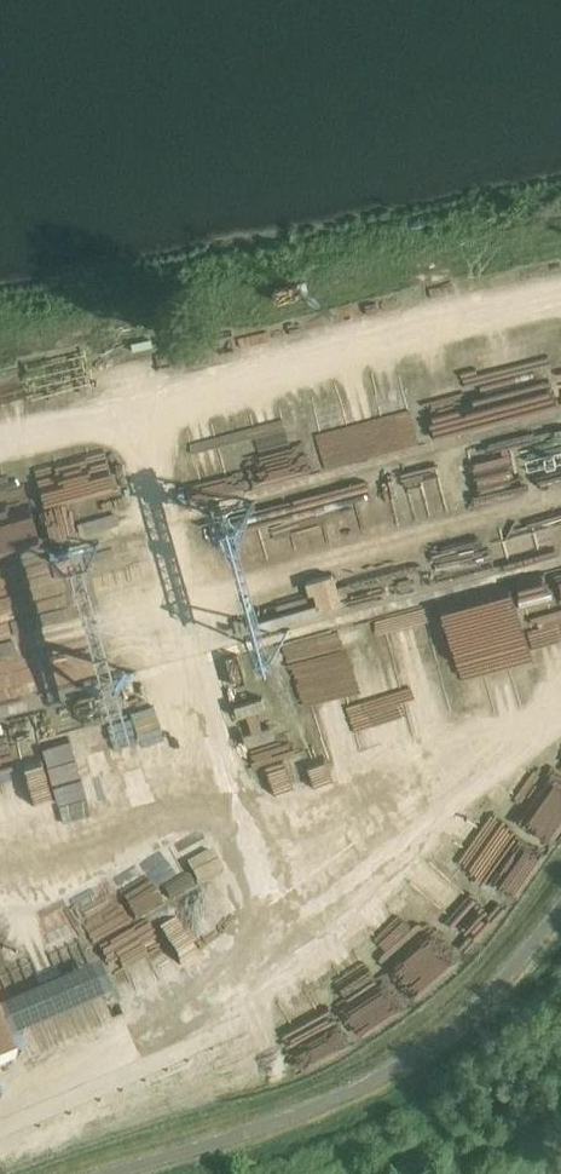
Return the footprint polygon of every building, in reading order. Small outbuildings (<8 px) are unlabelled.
[(549,341),(549,340),(482,351),(489,393),(560,382),(560,340),(549,341)] [(57,468),(67,502),(126,485),(116,450),(57,468)] [(184,482),(190,503),(253,485),(247,463),(184,482)] [(47,543),(41,510),(0,519),(0,538),(3,552),(47,543)] [(339,571),(316,580),(326,607),(348,598),(339,571)] [(284,658),(260,658),(279,717),(279,728),(268,695),(244,703),(252,728),(251,742),(279,734),(279,715),(284,731),(323,719),(331,745),(387,727),(388,680),(386,674),(386,668),(374,630),(328,644),(331,644),(284,658)] [(174,894),(211,875),(199,852),(162,870),(174,894)] [(7,1035),(0,1018),(0,1065),(17,1058),(7,1035)]
